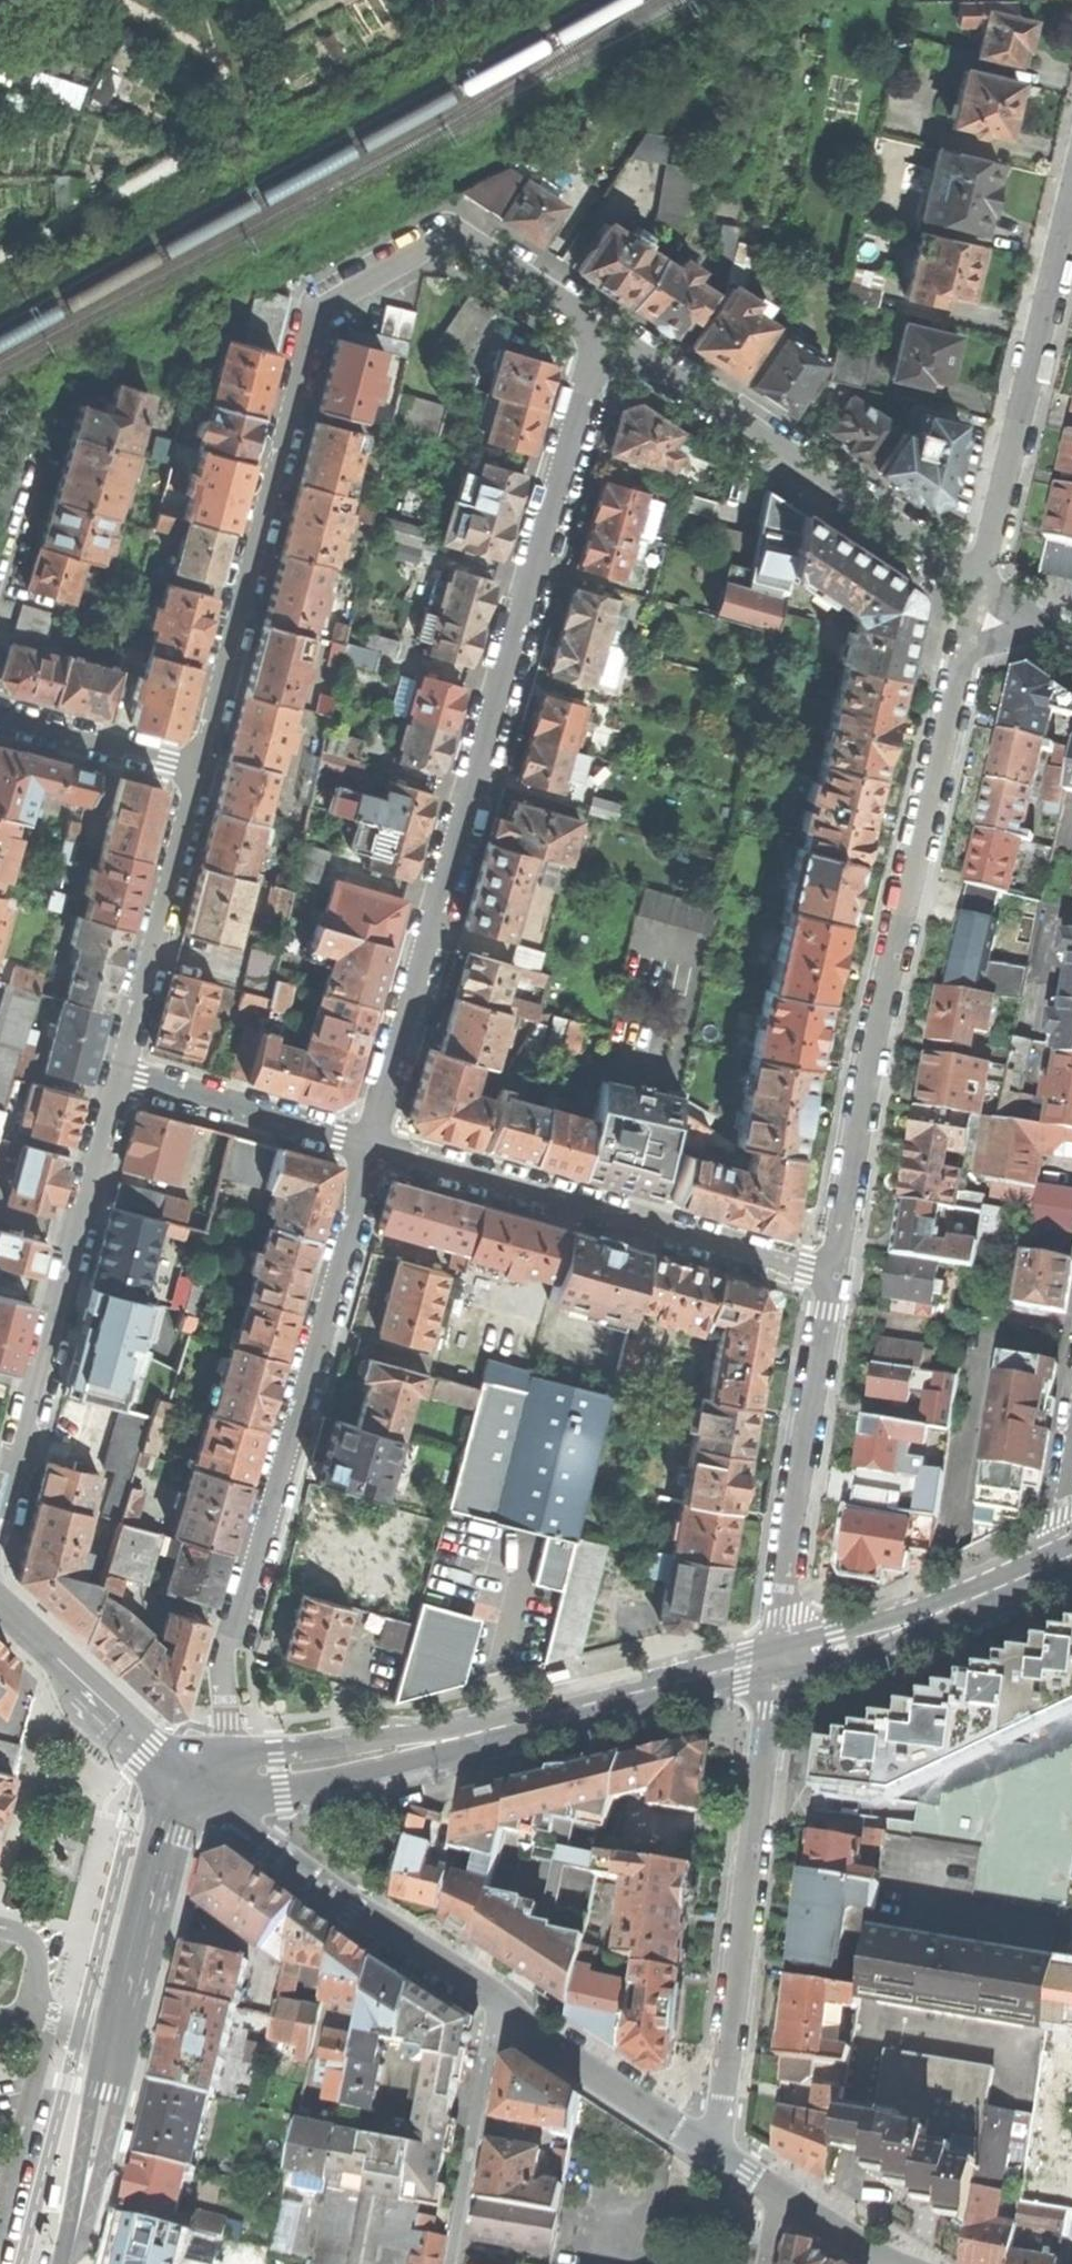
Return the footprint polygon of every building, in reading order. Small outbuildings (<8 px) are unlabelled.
[(978,10),(1015,19),(1014,1),(960,2),(961,28),(972,33),(978,10)] [(978,10),(972,33),(983,35),(979,55),(1023,66),(1028,42),(1030,35),(1033,23),(1015,19),(978,10)] [(1019,83),(966,70),(952,124),(969,128),(972,133),(982,136),(985,132),(1007,137),(1011,117),(1014,106),(1019,103),(1022,92),(1018,86),(1019,83)] [(629,158),(664,164),(668,136),(646,132),(629,158)] [(1000,164),(938,150),(921,219),(983,234),(988,213),(992,214),(995,199),(998,186),(995,185),(1000,164)] [(650,231),(676,238),(691,216),(699,168),(669,164),(659,216),(657,216),(650,231)] [(525,175),(509,166),(459,191),(497,216),(525,175)] [(550,198),(553,193),(525,175),(497,216),(506,222),(544,248),(556,229),(550,225),(563,206),(550,198)] [(630,306),(661,260),(645,250),(649,244),(631,232),(628,237),(609,225),(578,271),(602,288),(630,306)] [(735,241),(737,229),(721,227),(716,256),(721,259),(731,261),(735,241)] [(981,246),(921,232),(905,298),(958,310),(961,297),(968,298),(975,271),(981,246)] [(737,241),(732,263),(748,267),(751,257),(754,245),(737,241)] [(652,321),(672,334),(685,315),(694,321),(712,295),(692,282),(698,272),(683,262),(676,271),(661,260),(630,306),(652,321)] [(748,267),(732,263),(727,284),(743,288),(748,267)] [(854,267),(850,283),(880,290),(884,274),(854,267)] [(880,290),(850,283),(849,283),(845,299),(877,307),(881,291),(880,290)] [(733,288),(692,347),(713,362),(738,378),(772,328),(761,320),(771,306),(758,297),(754,302),(733,288)] [(276,352),(290,297),(263,290),(257,292),(244,344),(276,352)] [(496,309),(470,292),(435,344),(461,361),(496,309)] [(387,304),(380,333),(393,337),(409,341),(415,311),(387,304)] [(959,338),(905,324),(896,361),(892,379),(939,390),(940,386),(941,381),(948,383),(955,356),(959,354),(961,344),(958,341),(959,338)] [(389,352),(393,337),(380,333),(349,326),(345,341),(381,350),(389,352)] [(824,364),(781,334),(747,384),(769,399),(791,414),(803,396),(806,398),(815,385),(812,383),(824,364)] [(409,341),(393,337),(389,352),(406,356),(409,341)] [(376,372),(381,350),(345,341),(336,338),(327,374),(318,409),(363,421),(369,399),(376,401),(383,373),(376,372)] [(269,382),(276,352),(244,344),(227,339),(210,403),(260,416),(269,382)] [(869,353),(836,346),(828,381),(862,388),(869,353)] [(554,364),(501,348),(488,393),(498,396),(541,409),(548,385),(554,364)] [(72,435),(131,453),(149,393),(127,386),(119,387),(114,393),(108,413),(84,406),(82,406),(80,407),(77,417),(72,435)] [(446,407),(399,395),(391,424),(438,436),(446,407)] [(535,431),(541,409),(498,396),(485,438),(529,451),(535,431)] [(877,471),(903,433),(851,398),(829,431),(842,439),(838,445),(854,456),(867,464),(877,471)] [(255,435),(260,416),(210,403),(206,420),(201,418),(197,435),(202,436),(199,448),(202,449),(248,461),(255,435)] [(659,463),(669,448),(679,432),(638,405),(623,410),(617,430),(611,453),(657,466),(659,463)] [(908,437),(903,433),(877,471),(905,490),(927,505),(943,498),(961,422),(924,414),(919,435),(915,439),(908,437)] [(307,456),(299,485),(348,497),(364,435),(315,423),(307,456)] [(125,472),(131,453),(72,435),(62,468),(53,499),(112,517),(117,501),(122,484),(125,472)] [(1063,477),(1071,479),(1071,435),(1063,477)] [(173,440),(155,436),(150,460),(168,463),(173,440)] [(678,454),(669,448),(659,463),(669,469),(678,454)] [(240,492),(248,461),(202,449),(196,473),(192,472),(187,494),(191,495),(185,519),(188,520),(230,531),(240,492)] [(138,454),(131,453),(125,472),(132,474),(138,454)] [(523,473),(479,460),(468,496),(466,495),(464,502),(511,515),(517,493),(523,473)] [(181,470),(169,467),(164,487),(176,490),(181,470)] [(366,481),(362,499),(375,502),(379,484),(366,481)] [(590,524),(636,537),(638,530),(635,529),(641,507),(645,493),(602,481),(596,502),(590,524)] [(128,486),(122,484),(117,501),(123,503),(128,486)] [(291,518),(281,555),(327,566),(331,567),(334,554),(339,555),(343,538),(338,537),(341,528),(346,529),(350,512),(345,511),(348,497),(299,485),(291,518)] [(1060,486),(1050,531),(1049,534),(1048,539),(1071,545),(1071,489),(1060,486)] [(765,491),(756,538),(749,567),(747,579),(785,590),(788,575),(801,515),(765,491)] [(715,504),(688,497),(684,510),(711,517),(715,504)] [(102,551),(107,533),(112,517),(53,499),(47,519),(39,546),(83,559),(95,563),(98,564),(102,551)] [(357,519),(370,522),(372,514),(375,502),(362,499),(357,519)] [(505,535),(511,515),(464,502),(463,508),(465,509),(455,545),(499,558),(505,535)] [(654,511),(641,507),(635,529),(638,530),(636,537),(646,540),(654,511)] [(184,535),(188,520),(185,519),(158,512),(154,527),(184,535)] [(399,521),(372,514),(370,522),(367,533),(392,540),(426,548),(431,529),(399,521)] [(859,555),(801,515),(788,575),(797,576),(851,612),(852,618),(857,623),(855,635),(848,633),(841,665),(845,666),(901,680),(910,644),(919,602),(912,590),(859,555)] [(230,531),(188,520),(184,535),(178,557),(172,556),(170,562),(177,564),(175,572),(216,582),(223,557),(230,531)] [(634,543),(636,537),(590,524),(584,544),(578,566),(621,578),(625,565),(632,542),(634,543)] [(719,528),(712,558),(726,561),(749,567),(756,538),(738,533),(719,528)] [(113,535),(107,533),(102,551),(108,553),(113,535)] [(646,540),(636,537),(634,543),(632,542),(625,565),(638,569),(646,540)] [(1040,574),(1071,581),(1071,545),(1048,539),(1047,542),(1040,574)] [(426,548),(392,540),(388,557),(411,563),(421,566),(426,548)] [(83,559),(39,546),(34,564),(27,588),(70,601),(74,587),(83,559)] [(273,589),(263,625),(309,637),(315,613),(320,614),(326,592),(321,591),(327,566),(281,555),(273,589)] [(87,591),(95,563),(83,559),(74,587),(87,591)] [(726,561),(721,581),(783,597),(785,590),(747,579),(749,567),(726,561)] [(492,579),(448,567),(438,603),(436,602),(434,608),(480,622),(487,599),(492,579)] [(779,614),(783,597),(721,581),(713,615),(774,631),(779,614)] [(213,595),(168,583),(162,607),(157,606),(152,628),(156,629),(150,653),(195,665),(204,631),(213,595)] [(559,630),(606,644),(608,637),(604,636),(611,612),(615,600),(572,587),(565,609),(559,630)] [(134,613),(98,602),(92,624),(128,634),(134,613)] [(53,612),(22,604),(13,636),(43,645),(53,612)] [(474,643),(480,622),(434,608),(432,615),(434,615),(424,652),(468,665),(474,643)] [(627,617),(611,612),(604,636),(608,637),(606,644),(618,647),(627,617)] [(816,624),(779,614),(774,631),(770,646),(808,656),(816,624)] [(348,624),(335,621),(331,640),(344,643),(348,624)] [(254,660),(245,695),(291,706),(297,682),(302,683),(308,661),(303,660),(309,637),(263,625),(254,660)] [(604,650),(606,644),(559,630),(553,651),(547,673),(590,685),(594,672),(601,649),(604,650)] [(368,633),(365,648),(379,651),(396,655),(400,640),(393,639),(368,633)] [(144,651),(148,640),(128,634),(126,647),(144,651)] [(326,665),(338,668),(340,662),(344,643),(331,640),(326,665)] [(375,670),(379,651),(365,648),(344,643),(340,662),(343,663),(375,670)] [(9,692),(52,703),(63,659),(10,644),(7,657),(1,677),(9,692)] [(618,647),(606,644),(604,650),(601,649),(594,672),(610,676),(618,647)] [(141,664),(144,651),(126,647),(123,659),(141,664)] [(186,701),(195,665),(150,653),(143,678),(139,677),(133,698),(138,699),(131,723),(177,735),(186,701)] [(120,669),(65,654),(63,659),(52,703),(81,710),(109,717),(120,669)] [(890,725),(901,680),(845,666),(821,764),(877,777),(888,737),(890,725)] [(1002,733),(1047,743),(1054,714),(1071,718),(1071,697),(1031,668),(1022,671),(1016,672),(1009,705),(1002,733)] [(463,686),(419,673),(408,709),(406,709),(404,715),(450,729),(457,706),(463,686)] [(321,694),(317,710),(329,713),(333,697),(321,694)] [(238,722),(229,758),(275,770),(278,771),(283,748),(289,749),(293,731),(287,729),(293,707),(291,706),(245,695),(238,722)] [(528,737),(575,750),(577,744),(574,743),(581,720),(584,707),(541,695),(535,715),(528,737)] [(443,751),(450,729),(404,715),(402,722),(405,722),(394,759),(437,772),(443,751)] [(597,724),(581,720),(574,743),(577,744),(575,750),(587,754),(588,754),(597,724)] [(363,740),(324,730),(324,732),(319,749),(322,750),(357,759),(363,740)] [(978,831),(1021,841),(1032,843),(1034,836),(1022,834),(1029,805),(1036,806),(1037,800),(1031,798),(1042,750),(1053,752),(1055,745),(1047,743),(1002,733),(991,781),(978,831)] [(573,757),(575,750),(528,737),(522,761),(516,780),(560,793),(564,779),(570,756),(573,757)] [(785,747),(771,743),(769,752),(783,755),(785,747)] [(18,819),(24,821),(27,811),(32,811),(34,804),(27,802),(33,783),(48,786),(46,792),(73,799),(84,802),(88,802),(97,771),(40,757),(0,746),(0,815),(18,819)] [(1053,768),(1069,772),(1071,757),(1071,749),(1057,746),(1053,768)] [(365,761),(357,759),(322,750),(316,768),(360,780),(365,761)] [(587,754),(575,750),(573,757),(570,756),(564,779),(578,783),(587,754)] [(222,783),(215,811),(260,824),(263,824),(267,808),(265,807),(275,770),(229,758),(222,783)] [(867,821),(877,777),(821,764),(817,782),(812,781),(808,800),(813,801),(810,811),(805,809),(801,829),(805,830),(801,847),(857,861),(867,821)] [(1047,803),(1062,806),(1065,791),(1069,772),(1053,768),(1051,768),(1045,802),(1047,803)] [(163,788),(120,778),(102,847),(145,858),(155,819),(163,788)] [(431,792),(387,781),(383,798),(378,816),(375,816),(373,823),(420,835),(426,814),(431,792)] [(349,817),(358,819),(373,823),(375,816),(378,816),(383,798),(356,791),(353,799),(349,817)] [(331,793),(326,811),(349,817),(353,799),(331,793)] [(592,796),(587,811),(614,818),(618,803),(601,798),(592,796)] [(73,799),(64,837),(76,841),(84,802),(73,799)] [(490,829),(487,842),(531,855),(548,860),(565,864),(567,859),(577,821),(509,801),(504,820),(494,817),(490,829)] [(1053,848),(1062,806),(1047,803),(1038,844),(1053,848)] [(207,840),(201,865),(251,878),(254,879),(256,871),(248,869),(256,841),(260,824),(215,811),(207,840)] [(3,868),(8,870),(10,864),(5,862),(9,850),(13,851),(15,845),(10,844),(18,819),(0,815),(0,880),(3,868)] [(349,850),(367,855),(374,829),(372,828),(373,823),(358,819),(349,850)] [(415,855),(420,835),(373,823),(372,828),(374,829),(367,855),(364,865),(409,877),(415,855)] [(260,824),(256,841),(271,845),(272,841),(275,827),(263,824),(260,824)] [(302,843),(304,834),(288,830),(275,827),(272,841),(301,848),(301,846),(302,843)] [(1021,841),(978,831),(968,875),(967,880),(966,885),(999,892),(1009,894),(1021,841)] [(76,841),(64,837),(59,855),(72,858),(76,841)] [(531,855),(487,842),(476,879),(463,926),(508,939),(531,855)] [(330,853),(301,846),(301,848),(298,860),(327,867),(330,853)] [(136,891),(145,858),(102,847),(97,868),(92,867),(85,893),(91,895),(85,917),(127,928),(136,891)] [(846,909),(857,861),(801,847),(798,847),(782,907),(789,909),(843,922),(844,915),(846,909)] [(323,881),(327,867),(298,860),(294,874),(323,881)] [(565,864),(548,860),(540,888),(559,893),(567,865),(565,864)] [(251,878),(201,865),(192,899),(183,932),(234,946),(251,878)] [(401,900),(334,881),(321,925),(389,945),(395,922),(401,900)] [(291,889),(269,884),(263,912),(285,917),(289,899),(291,889)] [(960,911),(993,919),(999,892),(966,885),(960,911)] [(635,917),(711,933),(718,903),(641,887),(635,917)] [(67,894),(50,889),(45,907),(62,912),(67,894)] [(303,902),(289,899),(285,917),(299,920),(303,902)] [(835,958),(843,922),(789,909),(774,968),(769,991),(825,1002),(832,972),(834,962),(835,958)] [(989,936),(993,919),(960,911),(956,928),(989,936)] [(85,917),(78,916),(71,943),(81,946),(67,1000),(106,1010),(117,965),(127,928),(85,917)] [(380,978),(389,945),(321,925),(316,924),(309,946),(324,949),(330,945),(333,951),(331,959),(325,958),(320,981),(325,982),(322,992),(371,1007),(380,978)] [(988,963),(995,937),(989,936),(956,928),(951,951),(944,977),(983,987),(988,963)] [(1066,934),(1062,955),(1071,957),(1071,935),(1066,934)] [(513,964),(537,971),(542,953),(515,946),(510,963),(513,964)] [(269,997),(273,978),(279,953),(251,947),(241,990),(243,991),(269,997)] [(294,953),(279,950),(279,953),(273,978),(287,982),(294,953)] [(462,972),(455,996),(506,1011),(508,1005),(502,1003),(511,973),(513,964),(510,963),(468,951),(462,972)] [(995,996),(1022,1000),(1028,970),(988,963),(983,987),(981,994),(995,996)] [(543,987),(547,974),(537,971),(513,964),(511,973),(528,978),(527,983),(543,987)] [(9,984),(38,993),(43,976),(15,968),(9,984)] [(216,982),(172,971),(164,1003),(153,1043),(197,1055),(216,982)] [(287,982),(273,978),(269,997),(267,1005),(285,1009),(291,983),(287,982)] [(22,1051),(26,1036),(38,993),(9,984),(7,983),(0,1009),(0,1045),(22,1051)] [(981,994),(939,987),(933,1022),(932,1027),(930,1041),(973,1048),(976,1031),(988,1033),(995,996),(981,994)] [(1061,1056),(1071,1058),(1071,987),(1071,988),(1067,987),(1062,1017),(1052,1015),(1048,1036),(1059,1038),(1056,1055),(1061,1056)] [(269,997),(243,991),(239,1006),(265,1013),(267,1005),(269,997)] [(813,1056),(825,1002),(769,991),(765,991),(760,1013),(751,1056),(811,1067),(812,1063),(813,1056)] [(371,1007),(322,992),(303,1052),(291,1093),(331,1105),(346,1097),(360,1049),(371,1007)] [(448,1022),(439,1051),(475,1061),(491,1066),(498,1041),(503,1043),(509,1024),(503,1022),(506,1011),(455,996),(448,1022)] [(517,1014),(534,1020),(537,1012),(539,1004),(513,997),(510,1005),(508,1005),(506,1011),(517,1014)] [(67,1000),(64,999),(46,1069),(88,1080),(97,1043),(106,1010),(67,1000)] [(514,1026),(528,1031),(534,1020),(517,1014),(514,1026)] [(566,1019),(553,1015),(545,1047),(558,1050),(566,1019)] [(581,1022),(566,1019),(558,1050),(573,1053),(581,1022)] [(542,1022),(534,1020),(528,1031),(515,1053),(533,1058),(542,1022)] [(261,1030),(245,1025),(231,1076),(247,1080),(261,1030)] [(269,1087),(291,1093),(303,1052),(273,1043),(276,1035),(261,1030),(247,1080),(269,1087)] [(991,1065),(1008,1068),(1014,1038),(994,1035),(992,1047),(985,1046),(981,1063),(991,1065)] [(26,1036),(22,1051),(14,1078),(30,1082),(40,1044),(38,1039),(26,1036)] [(1001,1103),(999,1119),(1031,1125),(1037,1099),(1020,1095),(1031,1041),(1014,1038),(1008,1068),(1001,1103)] [(14,1078),(22,1051),(0,1045),(0,1110),(4,1111),(14,1078)] [(439,1051),(428,1048),(418,1083),(409,1116),(416,1128),(474,1145),(487,1096),(467,1091),(475,1061),(439,1051)] [(921,1089),(917,1107),(973,1115),(981,1116),(991,1065),(981,1063),(927,1054),(924,1072),(921,1089)] [(805,1105),(811,1067),(751,1056),(736,1143),(752,1146),(797,1154),(803,1114),(804,1110),(805,1105)] [(1061,1056),(1056,1085),(1048,1083),(1046,1100),(1053,1101),(1050,1128),(1071,1132),(1071,1058),(1061,1056)] [(679,1096),(598,1079),(590,1121),(579,1175),(617,1185),(658,1197),(668,1148),(670,1137),(677,1107),(679,1096)] [(28,1133),(40,1086),(30,1083),(18,1130),(28,1133)] [(40,1085),(40,1086),(28,1133),(71,1144),(78,1117),(84,1096),(40,1085)] [(502,1152),(530,1160),(544,1107),(506,1096),(508,1089),(501,1087),(485,1148),(502,1152)] [(987,1118),(999,1119),(1001,1103),(990,1101),(987,1118)] [(579,1175),(590,1121),(544,1107),(530,1160),(555,1167),(579,1175)] [(709,1127),(677,1107),(670,1137),(702,1147),(709,1127)] [(941,1206),(956,1208),(959,1191),(962,1173),(945,1170),(948,1151),(967,1154),(973,1115),(917,1107),(913,1135),(912,1138),(908,1163),(902,1200),(941,1206)] [(188,1123),(137,1110),(130,1138),(123,1165),(173,1179),(188,1123)] [(1071,1160),(1071,1132),(1050,1128),(1031,1125),(999,1119),(988,1180),(995,1181),(1028,1186),(1034,1153),(1071,1160)] [(264,1187),(276,1147),(231,1135),(220,1175),(264,1187)] [(68,1155),(24,1143),(8,1203),(53,1214),(61,1182),(68,1155)] [(747,1171),(685,1153),(670,1200),(718,1214),(771,1230),(786,1221),(789,1204),(797,1154),(752,1146),(747,1171)] [(338,1164),(276,1147),(264,1187),(274,1190),(268,1214),(274,1216),(270,1227),(316,1240),(329,1198),(338,1164)] [(670,1200),(685,1153),(668,1148),(658,1197),(670,1200)] [(454,1247),(467,1250),(480,1205),(391,1180),(385,1202),(378,1226),(454,1247)] [(1001,1211),(1034,1216),(1039,1188),(1028,1186),(995,1181),(992,1196),(1004,1198),(1001,1211)] [(160,1219),(166,1195),(119,1183),(112,1207),(160,1219)] [(1039,1188),(1034,1216),(1032,1227),(1071,1234),(1071,1192),(1039,1186),(1039,1188)] [(959,1191),(956,1208),(984,1213),(987,1195),(959,1191)] [(166,1195),(160,1219),(169,1222),(183,1225),(189,1202),(166,1195)] [(937,1249),(938,1245),(939,1234),(936,1234),(941,1206),(902,1200),(896,1242),(895,1246),(894,1256),(932,1262),(934,1249),(937,1249)] [(215,1226),(216,1204),(196,1203),(195,1225),(215,1226)] [(552,1279),(567,1229),(523,1217),(480,1205),(467,1250),(466,1255),(494,1263),(492,1270),(521,1278),(523,1271),(552,1279)] [(101,1250),(91,1287),(141,1299),(160,1219),(112,1207),(101,1250)] [(979,1244),(979,1246),(996,1248),(1001,1216),(984,1213),(979,1244)] [(183,1225),(169,1222),(166,1235),(186,1241),(189,1227),(183,1225)] [(307,1275),(316,1240),(270,1227),(268,1226),(261,1253),(256,1251),(250,1272),(255,1273),(248,1297),(296,1311),(307,1275)] [(632,1305),(647,1251),(600,1238),(567,1229),(552,1279),(547,1299),(573,1306),(571,1314),(598,1321),(600,1314),(627,1321),(632,1305)] [(0,1230),(0,1252),(1,1252),(0,1254),(0,1265),(37,1275),(41,1259),(46,1242),(0,1230)] [(951,1247),(938,1245),(937,1249),(934,1249),(932,1262),(975,1268),(979,1246),(979,1244),(952,1240),(951,1247)] [(466,1255),(467,1250),(454,1247),(449,1266),(462,1269),(466,1255)] [(658,1320),(669,1323),(670,1320),(677,1322),(677,1325),(688,1329),(690,1322),(702,1325),(705,1317),(718,1271),(681,1261),(647,1251),(632,1305),(660,1313),(658,1320)] [(1016,1306),(1065,1314),(1070,1287),(1071,1275),(1071,1261),(1025,1253),(1016,1306)] [(918,1304),(931,1306),(933,1307),(935,1295),(937,1283),(939,1265),(892,1258),(886,1299),(918,1304)] [(445,1272),(400,1260),(391,1293),(381,1332),(426,1345),(445,1272)] [(169,1310),(182,1313),(191,1281),(194,1269),(181,1266),(169,1310)] [(765,1287),(718,1271),(705,1317),(720,1322),(708,1397),(755,1405),(763,1362),(764,1352),(766,1340),(773,1299),(765,1287)] [(191,1281),(182,1313),(196,1317),(205,1285),(191,1281)] [(943,1284),(937,1283),(935,1295),(942,1296),(943,1284)] [(121,1408),(148,1301),(141,1299),(91,1287),(87,1306),(64,1393),(121,1408)] [(0,1294),(0,1368),(12,1372),(22,1333),(30,1302),(0,1294)] [(290,1333),(296,1311),(248,1297),(236,1340),(229,1339),(227,1344),(231,1344),(282,1360),(290,1333)] [(196,1317),(182,1313),(177,1329),(192,1333),(196,1317)] [(354,1352),(367,1355),(426,1372),(430,1356),(359,1336),(354,1352)] [(623,1337),(621,1346),(637,1350),(639,1340),(623,1337)] [(878,1342),(874,1365),(914,1371),(921,1372),(925,1350),(878,1342)] [(273,1392),(282,1360),(231,1344),(227,1358),(222,1357),(218,1370),(223,1372),(219,1386),(214,1385),(210,1397),(215,1399),(211,1414),(263,1429),(273,1392)] [(637,1350),(621,1346),(613,1380),(629,1384),(637,1350)] [(1058,1364),(1029,1358),(1001,1354),(983,1466),(985,1466),(972,1545),(1022,1521),(1023,1514),(1028,1512),(1034,1512),(1044,1441),(1058,1364)] [(362,1376),(370,1378),(412,1391),(420,1393),(426,1372),(367,1355),(366,1358),(363,1357),(360,1359),(358,1369),(360,1373),(362,1374),(362,1376)] [(493,1521),(530,1375),(484,1363),(478,1386),(473,1407),(461,1453),(448,1505),(493,1521)] [(872,1380),(869,1397),(909,1403),(914,1371),(874,1365),(872,1380)] [(930,1396),(925,1427),(951,1431),(959,1377),(941,1374),(938,1398),(930,1396)] [(478,1386),(436,1375),(431,1396),(473,1407),(478,1386)] [(610,1395),(530,1375),(493,1521),(525,1529),(545,1534),(573,1541),(578,1536),(610,1395)] [(400,1436),(412,1391),(370,1378),(363,1400),(357,1423),(400,1436)] [(751,1429),(755,1405),(708,1397),(700,1396),(698,1408),(689,1406),(685,1427),(694,1429),(691,1446),(746,1456),(751,1429)] [(156,1399),(152,1412),(166,1416),(171,1418),(174,1404),(156,1399)] [(140,1452),(151,1416),(121,1408),(103,1468),(113,1471),(100,1516),(118,1520),(129,1486),(135,1466),(140,1452)] [(154,1456),(166,1416),(152,1412),(151,1416),(140,1452),(154,1456)] [(256,1454),(263,1429),(211,1414),(208,1413),(196,1461),(188,1458),(186,1464),(194,1467),(247,1482),(256,1454)] [(327,1445),(317,1480),(363,1493),(381,1499),(400,1436),(357,1423),(335,1417),(327,1445)] [(864,1436),(900,1442),(897,1465),(944,1472),(951,1431),(925,1427),(864,1418),(862,1436),(864,1436)] [(895,1474),(897,1465),(900,1442),(864,1436),(862,1450),(859,1468),(895,1474)] [(682,1502),(737,1511),(741,1485),(745,1462),(746,1456),(691,1446),(682,1502)] [(150,1470),(154,1456),(140,1452),(135,1466),(150,1470)] [(41,1479),(37,1498),(89,1513),(99,1473),(82,1469),(71,1466),(46,1459),(41,1479)] [(72,1461),(71,1466),(82,1469),(83,1464),(72,1461)] [(938,1518),(944,1472),(897,1465),(895,1474),(892,1493),(890,1510),(912,1514),(938,1518)] [(239,1513),(247,1482),(194,1467),(186,1494),(178,1492),(174,1507),(182,1510),(174,1536),(182,1538),(228,1551),(239,1513)] [(129,1486),(118,1520),(132,1524),(143,1491),(129,1486)] [(852,1505),(890,1510),(892,1493),(854,1487),(852,1505)] [(431,1513),(443,1517),(449,1499),(436,1495),(431,1513)] [(16,1579),(81,1640),(99,1584),(73,1578),(75,1571),(83,1573),(85,1563),(77,1560),(89,1513),(37,1498),(27,1533),(16,1579)] [(673,1556),(728,1566),(736,1518),(737,1515),(737,1511),(682,1502),(673,1556)] [(902,1568),(906,1548),(910,1524),(850,1513),(849,1524),(843,1557),(902,1568)] [(933,1551),(938,1518),(912,1514),(910,1524),(906,1548),(933,1551)] [(118,1520),(103,1571),(122,1577),(140,1582),(156,1531),(132,1524),(118,1520)] [(533,1583),(561,1590),(573,1541),(545,1534),(533,1583)] [(578,1536),(573,1541),(561,1590),(543,1663),(577,1654),(604,1542),(578,1536)] [(221,1576),(228,1551),(182,1538),(172,1574),(171,1573),(166,1589),(213,1602),(221,1576)] [(644,1575),(669,1580),(673,1556),(649,1551),(644,1575)] [(664,1608),(698,1614),(719,1618),(728,1566),(673,1556),(669,1580),(664,1608)] [(93,1651),(114,1670),(146,1636),(149,1633),(114,1603),(122,1577),(103,1571),(99,1584),(81,1640),(93,1651)] [(331,1599),(303,1591),(285,1654),(313,1662),(333,1668),(339,1644),(351,1604),(331,1599)] [(462,1683),(480,1618),(421,1602),(414,1625),(392,1701),(462,1683)] [(697,1620),(698,1614),(664,1608),(661,1621),(666,1627),(675,1629),(683,1628),(686,1623),(696,1625),(697,1620)] [(181,1714),(207,1622),(169,1611),(161,1637),(171,1640),(167,1656),(146,1636),(114,1670),(140,1695),(165,1718),(174,1716),(181,1714)] [(1048,1702),(1070,1705),(1070,1706),(1071,1705),(1071,1703),(1071,1621),(1070,1623),(1071,1623),(1071,1631),(1055,1628),(1055,1631),(1056,1631),(1055,1640),(1036,1637),(1036,1639),(1037,1640),(1036,1652),(1024,1650),(1013,1648),(1012,1651),(1013,1651),(1012,1657),(999,1655),(999,1658),(1000,1658),(999,1668),(978,1665),(978,1668),(977,1676),(960,1674),(960,1676),(961,1676),(960,1687),(938,1684),(938,1687),(939,1687),(938,1694),(922,1692),(922,1695),(921,1706),(910,1704),(899,1703),(898,1717),(875,1715),(873,1727),(855,1725),(854,1734),(839,1732),(837,1743),(821,1741),(815,1784),(880,1791),(881,1783),(902,1786),(903,1778),(912,1778),(912,1781),(913,1781),(915,1766),(937,1768),(937,1769),(938,1769),(939,1760),(950,1761),(950,1763),(951,1763),(952,1752),(968,1753),(968,1754),(970,1753),(971,1741),(990,1743),(990,1744),(992,1743),(993,1735),(1003,1736),(1003,1738),(1004,1737),(1006,1723),(1027,1725),(1027,1726),(1028,1726),(1030,1715),(1045,1716),(1045,1717),(1046,1717),(1048,1702)] [(3,1711),(13,1667),(14,1659),(0,1646),(0,1708),(3,1711)] [(569,1676),(566,1667),(548,1672),(544,1673),(545,1678),(546,1682),(569,1676)] [(12,1773),(21,1742),(0,1737),(0,1770),(12,1773)] [(701,1812),(707,1748),(702,1744),(695,1738),(662,1746),(654,1789),(651,1806),(698,1812),(701,1812)] [(662,1746),(640,1752),(623,1757),(615,1799),(654,1789),(662,1746)] [(570,1770),(561,1810),(580,1814),(589,1769),(599,1771),(601,1765),(621,1759),(622,1757),(570,1770)] [(615,1799),(623,1757),(622,1757),(621,1759),(601,1765),(599,1771),(589,1769),(580,1814),(579,1815),(610,1822),(615,1799)] [(547,1806),(561,1810),(570,1770),(551,1769),(549,1775),(517,1784),(506,1831),(526,1835),(537,1786),(551,1789),(547,1806)] [(5,1801),(12,1773),(0,1770),(0,1818),(5,1801)] [(486,1817),(505,1821),(514,1784),(491,1790),(466,1797),(461,1813),(462,1813),(460,1822),(472,1825),(471,1830),(474,1831),(468,1851),(477,1854),(486,1817)] [(540,1825),(547,1806),(551,1789),(537,1786),(526,1835),(538,1838),(540,1825)] [(398,1801),(400,1810),(418,1805),(423,1804),(422,1800),(420,1795),(398,1801)] [(413,1810),(411,1817),(425,1820),(426,1813),(413,1810)] [(441,1817),(426,1813),(425,1820),(439,1824),(441,1817)] [(464,1850),(468,1851),(474,1831),(471,1830),(472,1825),(460,1822),(462,1813),(461,1813),(452,1849),(464,1852),(464,1850)] [(419,1842),(425,1820),(411,1817),(405,1838),(419,1842)] [(507,1822),(505,1821),(486,1817),(477,1854),(482,1855),(497,1859),(507,1822)] [(830,1835),(843,1837),(844,1828),(831,1826),(830,1831),(830,1835)] [(870,1830),(867,1844),(886,1847),(888,1833),(870,1830)] [(861,1840),(843,1837),(830,1835),(811,1832),(805,1871),(855,1880),(856,1868),(861,1840)] [(429,1844),(419,1842),(405,1838),(401,1855),(424,1862),(429,1844)] [(263,1950),(296,1904),(230,1853),(221,1857),(209,1862),(199,1901),(263,1950)] [(424,1862),(401,1855),(390,1896),(411,1901),(436,1908),(447,1867),(424,1862)] [(481,1882),(491,1884),(497,1859),(482,1855),(480,1862),(486,1864),(481,1882)] [(694,1867),(602,1856),(598,1875),(627,1880),(619,1954),(640,1959),(682,1970),(687,1922),(687,1919),(688,1914),(694,1867)] [(881,1872),(856,1868),(855,1880),(879,1884),(881,1872)] [(855,1880),(805,1871),(799,1915),(792,1963),(837,1971),(846,1911),(853,1905),(874,1909),(879,1884),(855,1880)] [(489,1892),(491,1884),(481,1882),(456,1875),(443,1921),(459,1931),(477,1943),(489,1892)] [(509,1931),(518,1927),(525,1899),(489,1892),(477,1943),(488,1950),(496,1956),(498,1951),(498,1945),(500,1938),(504,1934),(509,1931)] [(283,1960),(296,1904),(263,1950),(282,1965),(283,1960)] [(296,1904),(283,1960),(298,1963),(327,1970),(335,1934),(316,1919),(296,1904)] [(556,1913),(534,1921),(554,1925),(554,1929),(586,1935),(591,1910),(557,1908),(556,1913)] [(521,1962),(524,1964),(534,1921),(518,1927),(509,1931),(504,1934),(500,1938),(498,1945),(498,1951),(499,1955),(502,1959),(506,1962),(511,1964),(515,1964),(521,1962)] [(554,1925),(534,1921),(524,1964),(530,1969),(542,1977),(540,1985),(571,2005),(577,1975),(584,1947),(586,1935),(554,1929),(554,1925)] [(355,1948),(335,1934),(327,1970),(321,2000),(362,2010),(371,1960),(355,1948)] [(883,1998),(892,1941),(870,1937),(862,1987),(861,1995),(883,1998)] [(921,2004),(987,2015),(1048,2025),(1057,1968),(892,1941),(883,1998),(921,2004)] [(181,1972),(176,1995),(235,2009),(247,1961),(226,1956),(226,1954),(210,1950),(209,1952),(188,1947),(181,1972)] [(584,1947),(577,1975),(593,1978),(598,1950),(584,1947)] [(640,1959),(633,1986),(633,1987),(646,1989),(643,2014),(629,2013),(622,2051),(656,2072),(663,2068),(671,2063),(673,2042),(680,1983),(681,1978),(681,1972),(682,1970),(640,1959)] [(289,2003),(298,1963),(283,1960),(282,1965),(272,2016),(270,2023),(284,2026),(289,2003)] [(371,2092),(378,2089),(383,2065),(379,2064),(382,2051),(380,2040),(387,2039),(402,2042),(412,1988),(393,1975),(371,1960),(362,2010),(357,2038),(348,2075),(343,2106),(367,2112),(371,2092)] [(1057,1968),(1048,2025),(1071,2028),(1071,1970),(1057,1968)] [(593,1978),(577,1975),(571,2005),(569,2017),(577,2022),(622,2051),(629,2013),(628,2012),(633,1987),(633,1986),(593,1978)] [(862,1987),(793,1978),(788,2018),(783,2056),(815,2060),(848,2064),(850,2048),(824,2045),(829,2003),(859,2007),(861,1995),(862,1987)] [(438,2185),(444,2157),(460,2070),(467,2032),(465,2022),(441,2006),(412,1988),(402,2042),(410,2043),(408,2056),(413,2060),(417,2060),(430,2062),(417,2126),(405,2124),(401,2123),(393,2128),(392,2141),(384,2140),(374,2187),(390,2190),(422,2196),(436,2198),(438,2185)] [(214,2096),(235,2009),(176,1995),(166,2035),(155,2082),(208,2095),(214,2096)] [(312,2047),(320,2010),(289,2003),(284,2026),(270,2023),(267,2038),(312,2047)] [(986,2023),(987,2015),(921,2004),(920,2012),(951,2017),(986,2023)] [(331,2071),(348,2075),(357,2038),(342,2035),(327,2031),(319,2068),(331,2071)] [(266,2044),(265,2050),(310,2060),(312,2047),(267,2038),(266,2044)] [(265,2050),(266,2044),(251,2041),(247,2063),(261,2066),(265,2050)] [(951,2156),(978,2161),(987,2106),(993,2067),(884,2050),(875,2110),(930,2120),(927,2141),(953,2146),(951,2156)] [(554,2129),(557,2134),(572,2137),(580,2095),(531,2062),(530,2061),(526,2059),(521,2056),(513,2058),(506,2060),(496,2118),(538,2126),(554,2129)] [(781,2070),(813,2075),(815,2060),(783,2056),(782,2063),(781,2070)] [(417,2060),(405,2124),(417,2126),(430,2062),(417,2060)] [(848,2064),(815,2060),(813,2075),(838,2078),(846,2079),(848,2064)] [(328,2085),(331,2071),(319,2068),(315,2082),(328,2085)] [(803,2081),(813,2075),(781,2070),(780,2079),(803,2081)] [(348,2075),(331,2071),(328,2085),(324,2102),(343,2106),(348,2075)] [(845,2089),(846,2079),(838,2078),(837,2088),(845,2089)] [(208,2095),(155,2082),(147,2115),(145,2120),(137,2155),(187,2167),(191,2168),(208,2095)] [(843,2105),(845,2089),(837,2088),(816,2085),(812,2114),(841,2118),(843,2105)] [(373,2113),(378,2089),(371,2092),(367,2112),(373,2113)] [(973,2188),(978,2161),(951,2156),(953,2146),(927,2141),(930,2120),(875,2110),(858,2107),(843,2105),(841,2118),(835,2147),(851,2150),(869,2154),(867,2168),(868,2168),(871,2169),(892,2172),(891,2183),(902,2185),(916,2187),(915,2197),(941,2202),(939,2214),(968,2218),(968,2215),(973,2188)] [(978,2161),(973,2188),(1001,2193),(1008,2150),(1003,2149),(1005,2141),(1009,2141),(1029,2145),(1034,2114),(987,2106),(978,2161)] [(780,2107),(775,2150),(798,2165),(829,2185),(835,2147),(841,2118),(812,2114),(780,2107)] [(296,2122),(308,2124),(310,2116),(298,2114),(296,2122)] [(339,2130),(308,2124),(296,2122),(285,2171),(329,2179),(339,2130)] [(360,2185),(374,2187),(384,2140),(339,2130),(329,2179),(360,2185)] [(121,2154),(130,2157),(135,2138),(136,2134),(131,2133),(127,2132),(121,2154)] [(492,2141),(481,2199),(558,2212),(559,2205),(563,2184),(547,2182),(540,2186),(534,2186),(541,2150),(516,2146),(492,2141)] [(553,2170),(566,2172),(569,2153),(557,2150),(553,2170)] [(185,2173),(187,2167),(137,2155),(130,2183),(122,2215),(173,2227),(175,2218),(185,2173)] [(191,2168),(187,2167),(185,2173),(194,2176),(196,2169),(191,2168)] [(326,2192),(357,2198),(360,2185),(329,2179),(326,2192)] [(59,2185),(50,2183),(46,2201),(45,2205),(50,2206),(54,2207),(59,2185)] [(445,2187),(438,2185),(436,2198),(422,2196),(421,2204),(442,2207),(445,2187)] [(1001,2193),(973,2188),(968,2215),(996,2220),(1001,2193)] [(388,2204),(420,2210),(421,2204),(422,2196),(390,2190),(388,2204)] [(354,2212),(357,2198),(326,2192),(324,2206),(354,2212)] [(271,2250),(292,2254),(302,2206),(282,2201),(271,2250)] [(545,2248),(552,2249),(558,2214),(480,2201),(477,2219),(474,2236),(545,2248)] [(1020,2202),(1016,2223),(1064,2232),(1067,2209),(1020,2202)] [(418,2217),(420,2210),(388,2204),(385,2219),(417,2224),(418,2217)] [(352,2227),(354,2212),(324,2206),(321,2221),(352,2227)] [(194,2213),(193,2219),(190,2230),(220,2238),(224,2239),(228,2220),(194,2213)] [(122,2215),(119,2224),(109,2263),(215,2263),(220,2238),(190,2230),(173,2227),(122,2215)] [(968,2215),(968,2218),(960,2262),(960,2263),(1009,2263),(1011,2251),(1016,2223),(996,2220),(968,2215)] [(190,2230),(193,2219),(181,2216),(175,2218),(173,2227),(190,2230)] [(435,2220),(418,2217),(417,2224),(415,2233),(432,2236),(435,2220)] [(415,2233),(417,2224),(385,2219),(382,2233),(414,2239),(415,2233)] [(243,2224),(228,2220),(224,2239),(239,2242),(243,2224)] [(349,2241),(352,2227),(321,2221),(318,2235),(349,2241)] [(412,2253),(414,2239),(382,2233),(380,2247),(412,2253)] [(442,2261),(446,2239),(432,2236),(415,2233),(414,2239),(412,2253),(410,2263),(442,2263),(442,2261)] [(315,2249),(346,2255),(349,2241),(318,2235),(315,2249)] [(787,2246),(783,2263),(833,2263),(833,2260),(800,2238),(793,2243),(787,2246)] [(412,2253),(380,2247),(377,2262),(386,2263),(410,2263),(412,2253)] [(550,2258),(552,2249),(545,2248),(543,2257),(550,2258)] [(346,2255),(315,2249),(313,2259),(312,2263),(344,2263),(346,2255)] [(1059,2259),(1050,2258),(1045,2257),(1011,2251),(1009,2263),(1058,2263),(1059,2259)] [(1060,2253),(1052,2251),(1050,2258),(1059,2259),(1060,2253)]
